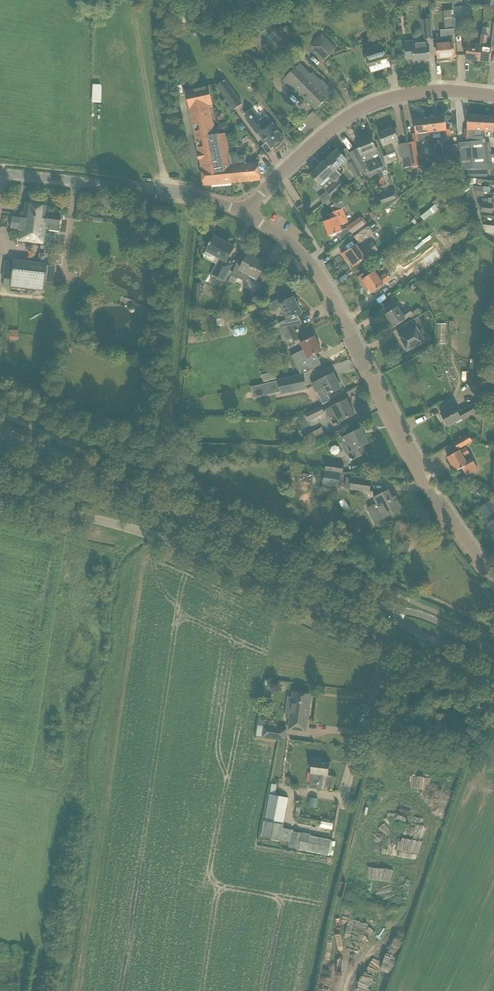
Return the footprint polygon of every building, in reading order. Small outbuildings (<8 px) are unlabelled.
[(469,26),(468,6),(455,7),(456,27),(469,26)] [(442,35),(436,36),(437,45),(438,49),(439,59),(455,57),(454,47),(453,36),(454,35),(452,17),(444,18),(445,27),(441,27),(442,35)] [(423,19),(424,38),(433,38),(431,19),(423,19)] [(322,33),(310,44),(324,59),(336,48),(322,33)] [(467,50),(466,59),(478,61),(481,35),(474,34),(473,44),(468,44),(467,50)] [(295,35),(290,39),(298,47),(302,42),(295,35)] [(481,35),(478,61),(490,62),(492,47),(491,47),(486,46),(487,35),(481,35)] [(405,41),(407,59),(414,58),(414,61),(430,59),(429,47),(428,47),(427,39),(405,41)] [(371,73),(391,67),(386,49),(379,52),(377,45),(373,46),(371,47),(370,48),(367,51),(366,53),(367,55),(366,55),(367,58),(365,58),(366,60),(366,62),(367,64),(368,65),(369,65),(371,73)] [(242,61),(238,64),(243,71),(247,68),(242,61)] [(297,87),(304,94),(302,96),(316,110),(333,92),(321,80),(315,87),(307,78),(310,74),(300,64),(283,80),(293,91),(297,87)] [(216,86),(234,110),(242,103),(225,80),(216,86)] [(210,110),(213,109),(208,86),(186,91),(190,114),(195,133),(202,169),(204,185),(261,180),(259,162),(246,163),(245,155),(230,157),(226,134),(217,135),(215,129),(214,129),(210,110)] [(255,114),(247,120),(257,134),(258,133),(259,135),(265,144),(267,142),(272,149),(284,140),(279,132),(272,123),(265,128),(260,120),(255,114)] [(474,130),(483,130),(484,116),(468,115),(468,125),(467,129),(464,129),(464,137),(467,137),(474,137),(474,130)] [(445,116),(430,118),(431,132),(444,130),(445,138),(451,137),(450,129),(447,130),(445,116)] [(483,130),(493,131),(493,117),(484,116),(483,130)] [(431,132),(430,118),(414,120),(416,133),(413,134),(414,142),(420,141),(420,140),(424,138),(432,137),(431,132)] [(227,122),(219,123),(221,132),(228,130),(227,122)] [(379,134),(388,156),(395,153),(391,143),(398,141),(397,137),(394,128),(379,134)] [(361,173),(366,170),(368,173),(376,170),(376,168),(384,165),(385,167),(378,148),(376,149),(371,137),(357,142),(359,149),(356,150),(356,149),(349,153),(353,161),(361,173)] [(484,142),(484,140),(466,142),(459,142),(461,169),(468,169),(486,170),(485,159),(484,142)] [(408,143),(413,166),(420,165),(415,142),(408,143)] [(490,142),(484,142),(485,159),(492,158),(490,142)] [(399,144),(402,158),(410,157),(407,143),(399,144)] [(457,144),(445,145),(446,157),(458,156),(457,144)] [(347,160),(345,157),(338,150),(311,174),(320,184),(329,177),(333,182),(338,178),(338,177),(341,175),(336,170),(347,160)] [(362,175),(361,173),(353,161),(348,164),(356,179),(362,175)] [(326,192),(332,197),(345,185),(340,179),(326,192)] [(375,199),(382,211),(390,204),(387,194),(375,199)] [(433,202),(438,209),(447,202),(442,195),(433,202)] [(343,209),(345,208),(343,202),(332,207),(334,212),(329,214),(331,219),(324,222),(330,236),(342,231),(340,225),(348,222),(343,209)] [(452,202),(445,207),(451,214),(458,209),(452,202)] [(11,217),(10,228),(18,229),(16,240),(43,243),(45,228),(49,228),(48,230),(58,232),(59,225),(60,216),(45,214),(46,206),(25,203),(23,218),(19,218),(11,217)] [(304,216),(310,212),(305,203),(299,207),(304,216)] [(481,212),(492,214),(493,205),(479,204),(481,212)] [(347,227),(352,234),(365,225),(360,218),(347,227)] [(369,227),(354,237),(359,244),(374,233),(369,227)] [(207,251),(227,261),(234,247),(215,236),(207,251)] [(346,250),(341,253),(347,262),(349,260),(354,267),(362,261),(371,255),(366,247),(362,250),(358,244),(355,246),(351,249),(347,251),(346,250)] [(232,276),(237,279),(242,270),(257,278),(255,281),(261,285),(270,269),(264,266),(265,264),(248,255),(245,260),(239,257),(232,276)] [(407,272),(414,268),(405,256),(390,267),(400,281),(409,274),(407,272)] [(10,286),(43,290),(46,264),(14,260),(10,286)] [(212,274),(224,280),(230,270),(218,264),(212,274)] [(383,284),(391,279),(386,273),(379,277),(375,271),(372,273),(369,269),(358,277),(366,290),(368,288),(372,293),(380,287),(384,284),(383,284)] [(194,303),(201,304),(203,283),(196,283),(194,303)] [(253,300),(259,294),(256,291),(250,296),(253,300)] [(286,327),(292,326),(301,324),(303,324),(303,323),(301,323),(297,315),(302,313),(294,297),(288,300),(285,296),(276,300),(269,304),(273,311),(281,307),(287,319),(279,323),(277,319),(267,325),(269,330),(286,327)] [(406,319),(413,314),(409,308),(402,313),(397,307),(386,314),(395,327),(406,319)] [(419,331),(424,328),(418,317),(405,324),(408,331),(400,336),(403,343),(402,344),(405,350),(407,349),(408,351),(424,342),(419,331)] [(437,343),(446,344),(446,324),(437,323),(437,343)] [(292,326),(286,327),(294,342),(299,339),(292,326)] [(291,356),(300,374),(306,373),(313,370),(315,368),(309,357),(322,351),(314,337),(301,343),(304,349),(291,356)] [(262,371),(265,381),(279,378),(277,368),(262,371)] [(313,384),(317,391),(323,404),(331,400),(328,395),(341,388),(340,387),(342,386),(339,380),(337,381),(333,373),(313,384)] [(307,389),(303,375),(278,381),(282,396),(307,389)] [(473,390),(485,391),(485,381),(473,381),(473,390)] [(441,413),(448,426),(461,419),(462,421),(473,415),(476,422),(483,418),(485,398),(459,412),(455,406),(441,413)] [(326,410),(330,417),(336,414),(340,422),(354,414),(346,400),(326,410)] [(306,414),(309,421),(324,413),(321,406),(306,414)] [(345,445),(343,446),(351,461),(367,453),(363,446),(369,443),(361,429),(342,438),(345,445)] [(182,431),(182,440),(197,441),(197,432),(182,431)] [(468,435),(455,443),(458,450),(472,442),(468,435)] [(464,457),(470,454),(467,448),(460,451),(460,450),(448,457),(456,472),(462,468),(467,476),(479,469),(474,461),(468,465),(464,457)] [(327,462),(326,470),(343,473),(344,465),(327,462)] [(343,473),(326,470),(324,484),(341,487),(343,473)] [(350,489),(369,492),(371,481),(352,479),(350,489)] [(380,509),(371,514),(375,522),(384,518),(393,513),(402,509),(396,497),(392,498),(389,490),(380,495),(374,497),(377,503),(380,509)] [(489,523),(493,531),(493,515),(493,513),(493,512),(493,503),(492,499),(479,508),(489,523)] [(395,529),(392,540),(402,543),(405,532),(395,529)] [(289,730),(296,731),(306,732),(311,694),(294,692),(292,704),(288,703),(286,718),(291,718),(289,730)] [(263,726),(258,725),(257,736),(286,739),(288,728),(263,725),(263,726)] [(328,775),(329,763),(321,762),(321,759),(313,758),(310,783),(319,784),(319,787),(333,789),(334,776),(328,775)] [(262,836),(281,840),(291,842),(290,847),(328,855),(331,840),(311,837),(311,835),(293,832),(294,830),(283,828),(289,797),(270,794),(262,836)] [(309,806),(319,807),(320,798),(310,797),(309,806)] [(320,828),(331,830),(333,824),(321,821),(320,828)]
